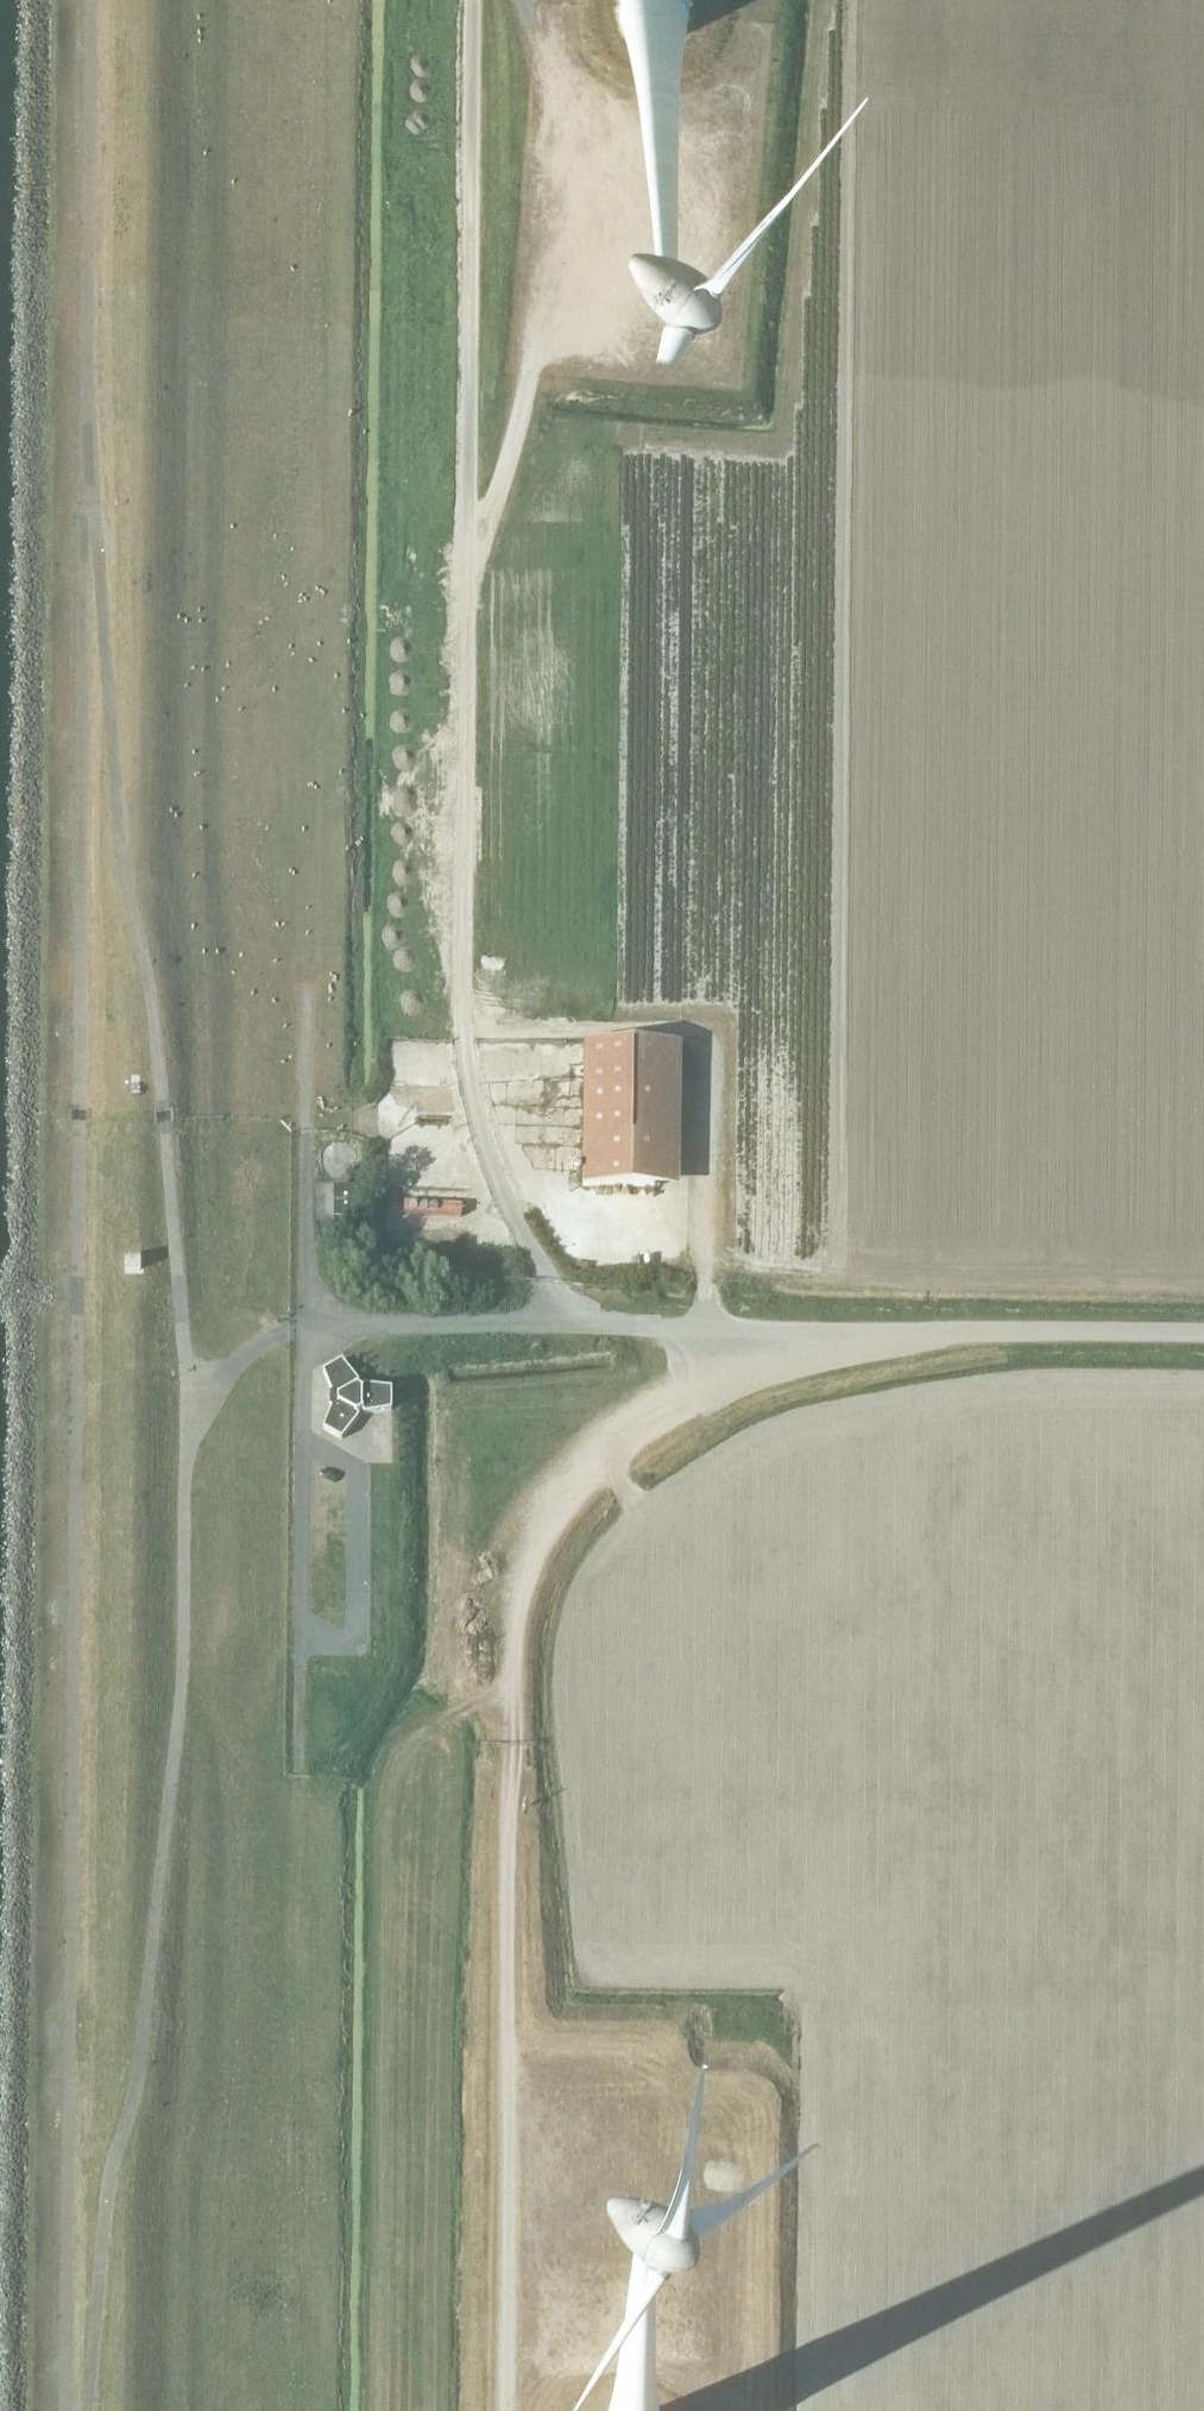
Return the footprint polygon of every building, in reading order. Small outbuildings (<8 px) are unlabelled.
[(616,14),(618,25),(623,34),(630,42),(639,48),(644,49),(650,51),(660,51),(670,48),(679,42),(687,35),(692,25),(694,15),(693,4),(692,0),(618,0),(616,4),(616,14)] [(585,1043),(582,1186),(677,1188),(680,1045),(585,1043)] [(357,1218),(358,1186),(334,1186),(334,1217),(357,1218)] [(140,1257),(139,1257),(130,1257),(128,1258),(128,1269),(130,1269),(139,1269),(140,1269),(140,1257)] [(364,1413),(392,1409),(392,1388),(364,1384),(362,1388),(357,1385),(359,1381),(342,1359),(323,1370),(331,1390),(328,1392),(328,1405),(332,1407),(323,1428),(342,1438),(359,1416),(357,1412),(362,1409),(364,1413)]
